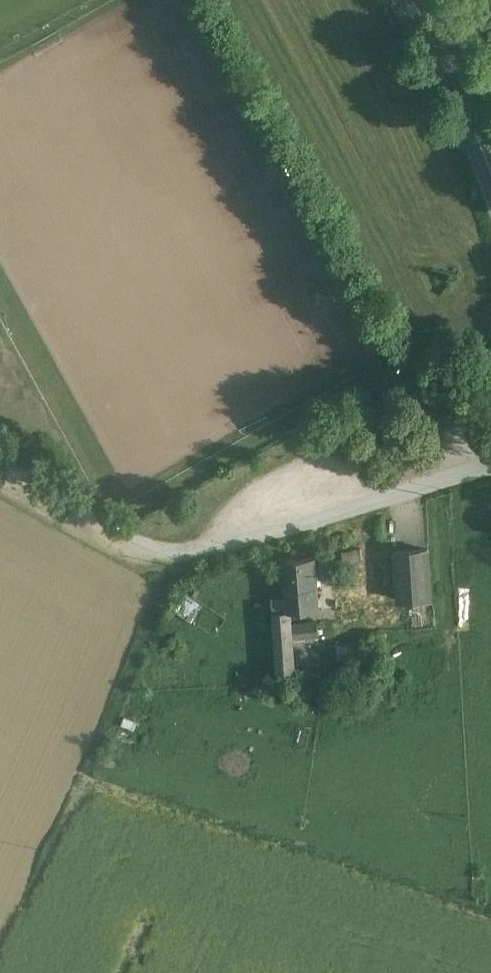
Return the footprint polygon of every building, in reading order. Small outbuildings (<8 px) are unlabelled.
[(428,548),(395,550),(398,599),(431,597),(428,548)] [(314,558),(280,561),(282,591),(316,588),(314,558)] [(316,588),(282,591),(282,596),(284,612),(290,611),(318,609),(316,588)] [(282,596),(271,597),(276,673),(294,672),(292,637),(291,624),(290,611),(284,612),(282,596)] [(315,622),(291,624),(292,637),(316,635),(315,622)]
